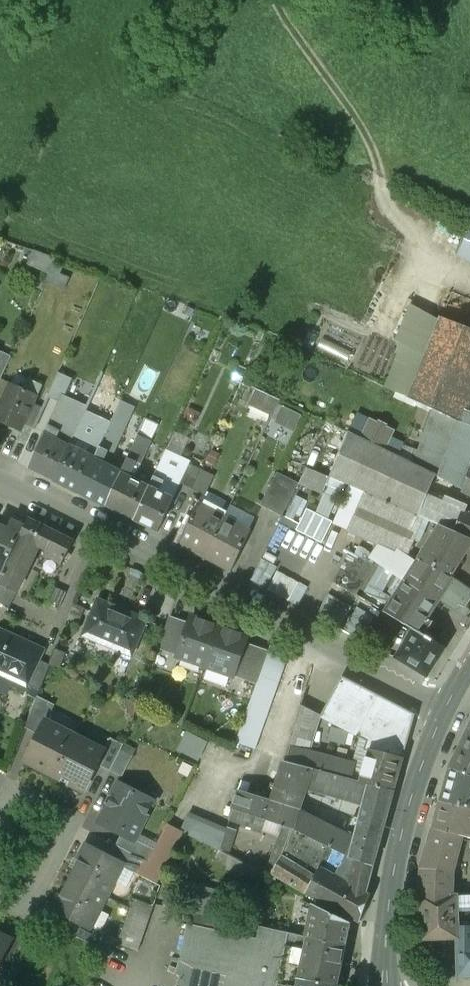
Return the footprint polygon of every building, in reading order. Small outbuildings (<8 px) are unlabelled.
[(457,254),(469,260),(469,226),(457,254)] [(34,248),(27,265),(66,280),(69,271),(52,264),(56,257),(34,248)] [(469,426),(469,329),(442,318),(410,399),(433,410),(456,421),(469,426)] [(1,352),(0,353),(0,379),(1,380),(12,357),(1,352)] [(59,373),(43,410),(34,430),(44,435),(45,435),(46,435),(50,427),(55,416),(68,423),(59,442),(70,448),(73,442),(92,399),(110,359),(104,356),(97,371),(87,366),(79,384),(59,373)] [(11,384),(0,407),(0,422),(21,431),(24,425),(33,405),(42,387),(29,381),(25,390),(11,384)] [(256,388),(249,402),(271,412),(278,398),(256,388)] [(104,405),(92,399),(73,442),(81,445),(87,444),(104,405)] [(33,405),(24,425),(34,430),(43,410),(33,405)] [(464,489),(469,471),(469,426),(456,421),(433,410),(413,464),(435,475),(464,489)] [(111,424),(95,460),(102,463),(106,455),(113,454),(119,440),(134,447),(138,437),(111,424)] [(46,435),(45,435),(44,435),(29,468),(55,480),(70,448),(59,442),(55,441),(59,432),(50,427),(46,435)] [(134,447),(123,473),(130,476),(134,467),(138,470),(147,451),(146,451),(154,433),(143,428),(138,437),(134,447)] [(394,443),(396,432),(377,428),(375,439),(394,443)] [(419,516),(435,475),(413,464),(347,433),(330,477),(331,478),(345,484),(419,516)] [(95,460),(70,448),(55,480),(80,493),(95,460)] [(167,450),(151,486),(159,490),(163,482),(165,483),(167,478),(171,480),(183,457),(167,450)] [(102,463),(95,460),(80,493),(107,507),(123,473),(102,463)] [(189,463),(180,483),(193,489),(202,469),(189,463)] [(308,468),(300,483),(324,494),(331,478),(330,477),(308,468)] [(214,475),(202,469),(193,489),(205,494),(214,475)] [(130,476),(123,473),(107,507),(135,521),(151,486),(130,476)] [(277,473),(261,505),(282,517),(299,484),(277,473)] [(425,519),(419,516),(345,484),(341,492),(346,494),(343,499),(358,506),(347,531),(408,557),(425,519)] [(158,532),(174,498),(159,490),(151,486),(135,521),(158,532)] [(304,521),(309,498),(294,494),(289,517),(304,521)] [(180,544),(206,557),(224,518),(199,505),(180,544)] [(458,510),(455,516),(460,518),(454,532),(469,538),(469,515),(458,510)] [(250,532),(224,518),(206,557),(231,571),(250,532)] [(24,528),(2,573),(0,578),(0,585),(17,593),(39,547),(47,551),(44,556),(63,564),(74,540),(29,519),(24,528)] [(2,573),(24,528),(12,522),(7,531),(0,527),(0,572),(2,573)] [(420,558),(450,576),(466,552),(467,553),(469,548),(469,538),(454,532),(440,526),(420,558)] [(349,552),(334,582),(355,595),(372,566),(349,552)] [(452,577),(450,576),(420,558),(405,582),(436,603),(439,599),(452,577)] [(267,589),(278,568),(262,559),(251,581),(267,589)] [(297,579),(279,570),(268,591),(285,600),(297,579)] [(452,577),(439,599),(465,615),(469,606),(469,589),(452,577)] [(297,579),(285,600),(297,607),(308,585),(297,579)] [(427,618),(436,603),(405,582),(386,612),(394,617),(413,629),(425,636),(433,622),(427,618)] [(17,593),(0,585),(0,603),(10,608),(17,593)] [(352,607),(328,594),(317,616),(341,629),(352,607)] [(147,619),(98,600),(85,636),(133,655),(147,619)] [(375,617),(357,607),(344,630),(362,639),(375,617)] [(394,617),(386,612),(382,610),(362,642),(389,656),(392,649),(378,641),(394,617)] [(205,666),(219,627),(191,617),(188,626),(178,655),(177,656),(205,666)] [(178,655),(188,626),(169,619),(158,649),(178,655)] [(219,627),(205,666),(234,676),(234,675),(245,646),(248,637),(219,627)] [(396,657),(427,676),(444,649),(425,636),(413,629),(396,657)] [(0,630),(0,674),(27,687),(28,685),(39,661),(44,650),(0,630)] [(267,655),(245,646),(234,675),(256,684),(267,655)] [(270,646),(267,655),(256,684),(236,742),(255,749),(290,654),(270,646)] [(56,649),(51,662),(60,667),(66,653),(56,649)] [(50,666),(39,661),(28,685),(40,690),(50,666)] [(322,772),(338,776),(394,791),(414,714),(343,675),(322,716),(321,716),(322,716),(367,740),(365,750),(369,751),(363,773),(353,771),(356,764),(326,756),(322,772)] [(25,728),(39,734),(46,720),(47,720),(55,705),(38,696),(25,728)] [(322,772),(326,756),(311,753),(322,716),(321,716),(322,716),(301,706),(291,747),(289,763),(322,772)] [(24,762),(54,777),(76,734),(47,720),(46,720),(39,734),(24,762)] [(450,768),(469,775),(469,725),(450,768)] [(177,750),(199,761),(208,743),(187,732),(177,750)] [(105,749),(76,734),(54,777),(84,792),(98,765),(106,750),(105,749)] [(110,737),(105,749),(106,750),(98,765),(111,771),(122,750),(125,744),(110,737)] [(133,756),(122,750),(111,771),(123,777),(133,756)] [(338,776),(322,772),(289,763),(285,762),(272,801),(301,810),(307,787),(331,795),(338,776)] [(441,801),(469,808),(469,775),(450,768),(441,801)] [(366,893),(394,791),(338,776),(331,795),(365,805),(359,823),(351,821),(348,833),(301,810),(296,830),(356,861),(350,884),(366,893)] [(155,801),(119,783),(102,816),(105,825),(122,834),(135,841),(135,839),(155,801)] [(266,819),(296,830),(301,810),(272,801),(238,790),(229,821),(261,832),(266,819)] [(469,828),(469,808),(441,801),(434,827),(463,834),(468,836),(469,828)] [(189,812),(181,830),(220,850),(227,828),(189,812)] [(149,861),(142,876),(154,882),(180,831),(168,825),(155,850),(149,861)] [(426,850),(457,858),(463,834),(434,827),(426,850)] [(236,832),(227,828),(220,850),(215,860),(261,882),(266,872),(230,853),(236,832)] [(122,834),(116,845),(149,861),(155,850),(135,839),(135,841),(122,834)] [(116,844),(110,857),(122,864),(121,865),(142,876),(149,861),(116,845),(116,844)] [(87,846),(71,877),(106,895),(121,865),(122,864),(110,857),(87,846)] [(457,858),(426,850),(421,869),(452,876),(457,858)] [(350,884),(319,868),(318,869),(314,867),(310,873),(284,857),(282,856),(272,874),(308,894),(360,922),(366,906),(370,895),(350,884)] [(452,876),(421,869),(421,878),(421,897),(454,897),(452,876)] [(91,926),(106,895),(71,877),(54,909),(77,921),(90,927),(91,926)] [(454,897),(421,897),(422,939),(457,939),(459,939),(458,912),(457,897),(454,897)] [(154,906),(132,899),(117,944),(139,951),(154,906)] [(313,905),(307,937),(296,985),(335,985),(349,921),(313,905)] [(458,912),(459,939),(457,939),(459,977),(469,976),(469,911),(458,912)] [(90,927),(77,921),(70,933),(98,947),(105,932),(91,926),(90,927)] [(187,924),(179,961),(184,963),(176,985),(296,985),(307,937),(259,926),(256,939),(187,924)] [(0,933),(0,962),(12,939),(0,933)] [(0,966),(0,985),(2,985),(9,971),(0,966)]
